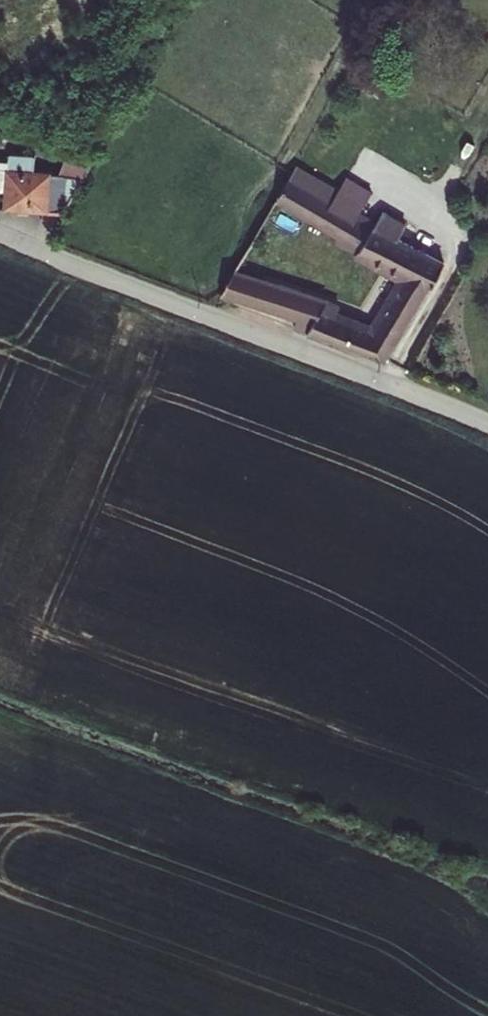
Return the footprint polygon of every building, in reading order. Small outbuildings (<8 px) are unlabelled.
[(0,169),(0,211),(53,215),(72,176),(0,169)] [(372,212),(361,230),(280,183),(265,208),(390,280),(360,327),(320,308),(323,303),(247,283),(263,255),(243,243),(210,297),(292,319),(290,324),(371,356),(426,268),(382,242),(393,225),(372,212)] [(289,258),(277,251),(272,259),(284,266),(289,258)]
